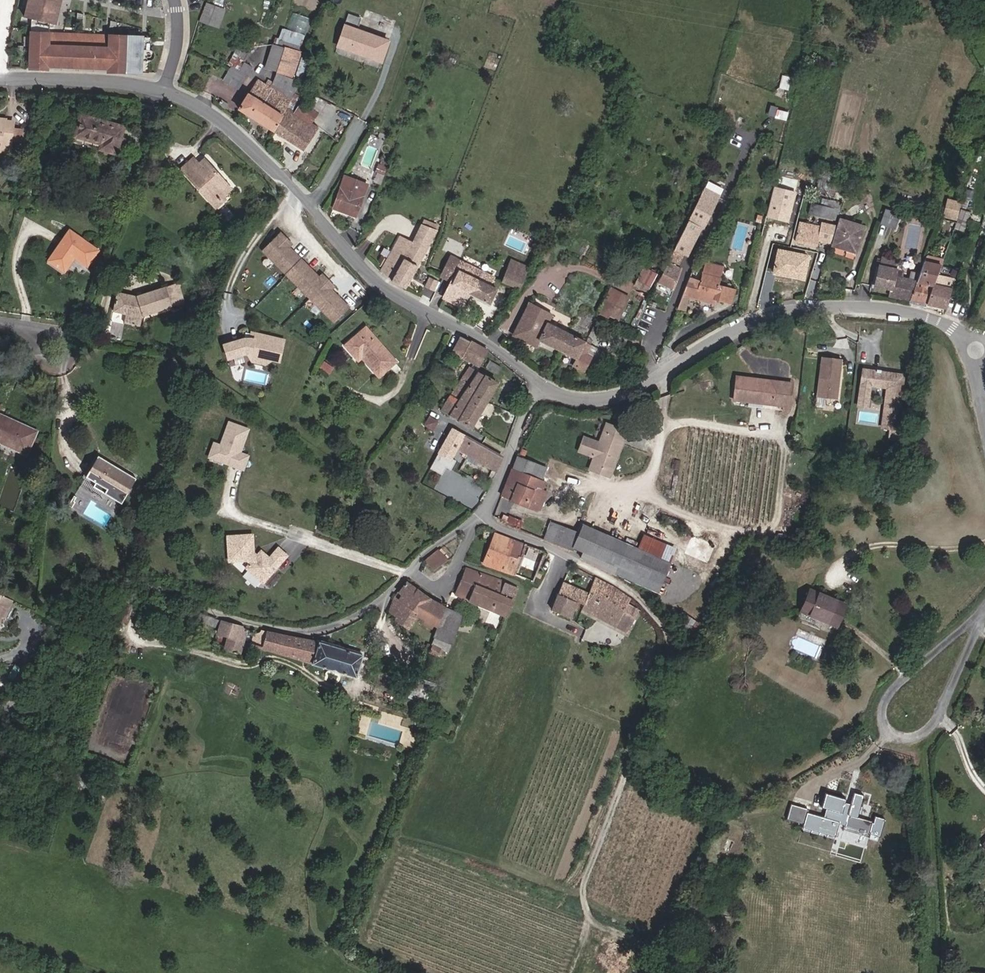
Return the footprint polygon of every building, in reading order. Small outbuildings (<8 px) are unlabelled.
[(60,0),(28,0),(24,17),(55,25),(60,0)] [(211,15),(214,6),(206,3),(203,12),(211,15)] [(207,24),(211,15),(203,12),(199,21),(207,24)] [(293,12),(289,28),(281,26),(277,42),(302,48),(310,16),(293,12)] [(349,51),(357,30),(344,26),(336,46),(349,51)] [(380,62),(388,41),(357,30),(349,51),(380,62)] [(140,73),(142,37),(30,33),(29,68),(47,69),(47,66),(108,68),(107,71),(140,73)] [(291,76),(299,52),(272,45),(264,68),(276,72),(276,73),(293,80),(294,77),(291,76)] [(238,90),(252,67),(244,63),(239,71),(232,66),(223,81),(238,90)] [(288,91),(293,80),(276,73),(272,82),(271,84),(288,91)] [(787,89),(790,78),(782,76),(779,87),(787,89)] [(287,108),(290,101),(285,98),(269,88),(264,85),(257,80),(238,109),(273,131),(287,108)] [(285,98),(288,91),(271,84),(269,88),(285,98)] [(317,114),(324,103),(315,97),(308,108),(317,114)] [(225,108),(228,104),(221,100),(218,104),(225,108)] [(310,124),(317,114),(308,108),(301,103),(294,113),(310,124)] [(303,151),(318,129),(310,124),(294,113),(287,108),(273,131),(303,151)] [(120,139),(124,127),(80,115),(74,136),(101,143),(99,149),(116,154),(117,151),(120,139)] [(13,124),(5,123),(5,122),(0,121),(0,149),(1,145),(10,146),(11,140),(12,129),(13,124)] [(22,141),(23,130),(12,129),(11,140),(22,141)] [(126,153),(129,141),(120,139),(117,151),(126,153)] [(387,167),(390,158),(384,156),(381,164),(387,167)] [(222,196),(230,189),(204,160),(199,164),(193,158),(181,169),(198,189),(199,188),(214,204),(222,196)] [(383,176),(387,167),(381,164),(380,164),(376,173),(383,176)] [(355,217),(367,184),(344,176),(333,208),(355,217)] [(766,215),(789,222),(798,191),(775,184),(766,215)] [(715,204),(719,197),(703,190),(687,221),(699,227),(703,229),(714,208),(712,207),(713,203),(715,204)] [(122,202),(123,194),(113,192),(112,200),(122,202)] [(216,207),(224,199),(222,196),(214,204),(216,207)] [(959,210),(961,203),(948,199),(946,208),(950,209),(959,210)] [(812,201),(809,211),(837,219),(840,209),(812,201)] [(957,221),(959,210),(950,209),(948,219),(957,221)] [(963,232),(970,212),(961,209),(957,221),(954,229),(963,232)] [(894,229),(899,215),(886,210),(881,224),(894,229)] [(438,225),(424,219),(422,224),(436,230),(438,225)] [(857,246),(863,227),(840,220),(832,246),(847,250),(849,244),(857,246)] [(692,241),(699,227),(687,221),(680,236),(692,241)] [(816,246),(820,227),(801,223),(799,231),(798,230),(795,242),(816,246)] [(424,252),(436,230),(422,224),(413,242),(400,235),(380,270),(391,280),(390,281),(404,288),(424,252)] [(87,266),(98,250),(69,230),(48,261),(64,272),(74,257),(87,266)] [(286,274),(301,260),(288,247),(283,242),(286,239),(280,233),(263,251),(286,274)] [(692,241),(680,236),(673,250),(683,255),(685,256),(692,241)] [(855,253),(857,246),(849,244),(847,250),(855,253)] [(683,255),(673,250),(667,262),(668,262),(677,267),(683,255)] [(804,273),(807,257),(778,251),(774,273),(798,278),(800,272),(804,273)] [(490,304),(497,289),(477,279),(481,272),(449,256),(439,276),(452,282),(444,299),(463,308),(470,294),(490,304)] [(891,290),(890,296),(910,301),(920,273),(910,271),(908,280),(902,278),(904,271),(895,269),(897,260),(882,257),(882,259),(876,258),(874,267),(878,268),(874,286),(891,290)] [(310,298),(327,281),(322,275),(319,278),(301,260),(286,274),(310,298)] [(519,288),(528,267),(511,260),(502,282),(519,288)] [(677,267),(668,262),(658,283),(673,290),(681,269),(677,267)] [(920,273),(910,301),(927,304),(936,276),(941,266),(923,262),(920,273)] [(718,285),(723,268),(706,263),(701,281),(689,277),(684,291),(687,293),(687,294),(713,301),(714,300),(731,305),(735,289),(718,285)] [(646,291),(656,274),(644,268),(635,285),(646,291)] [(945,308),(955,280),(936,276),(927,304),(945,308)] [(433,289),(436,282),(429,279),(426,286),(433,289)] [(333,322),(348,307),(330,289),(333,286),(327,281),(310,298),(333,322)] [(183,302),(177,285),(166,289),(172,306),(183,302)] [(166,289),(165,287),(136,296),(117,292),(113,312),(125,315),(123,323),(140,326),(142,317),(172,307),(172,306),(166,289)] [(617,319),(628,297),(610,288),(598,313),(608,318),(610,315),(617,319)] [(560,351),(569,334),(548,324),(552,315),(529,303),(513,335),(535,347),(539,340),(560,351)] [(378,377),(395,362),(365,327),(358,333),(360,335),(354,340),(353,338),(344,346),(353,355),(357,352),(361,357),(378,377)] [(278,362),(283,340),(251,333),(249,339),(242,339),(223,345),(227,358),(243,354),(243,353),(250,355),(253,360),(264,363),(269,360),(269,359),(278,362)] [(584,372),(596,348),(569,334),(560,351),(576,359),(573,366),(584,372)] [(478,366),(487,350),(461,337),(453,352),(478,366)] [(361,357),(357,352),(353,355),(358,361),(361,357)] [(839,378),(841,360),(821,357),(817,397),(837,399),(839,381),(837,381),(838,377),(839,378)] [(497,374),(501,368),(490,361),(486,367),(497,374)] [(458,421),(485,376),(469,367),(464,375),(442,411),(458,421)] [(452,380),(456,374),(447,368),(443,374),(452,380)] [(896,429),(904,375),(880,372),(880,370),(877,370),(876,372),(863,370),(859,394),(868,396),(870,385),(889,387),(886,411),(884,411),(882,427),(896,429)] [(471,428),(497,383),(485,376),(458,421),(471,428)] [(789,407),(792,384),(736,377),(733,400),(789,407)] [(867,407),(868,396),(859,394),(858,406),(867,407)] [(433,431),(438,421),(429,416),(423,425),(433,431)] [(29,431),(0,418),(0,442),(19,451),(21,448),(27,451),(33,438),(27,435),(29,431)] [(213,439),(207,457),(245,470),(251,453),(243,450),(251,427),(228,419),(220,442),(213,439)] [(626,430),(607,423),(599,442),(584,436),(579,450),(594,456),(592,462),(604,466),(601,473),(609,476),(626,430)] [(496,471),(502,458),(452,429),(430,468),(442,474),(456,449),(496,471)] [(121,504),(136,479),(98,456),(85,477),(95,483),(93,487),(121,504)] [(540,480),(545,468),(517,457),(512,469),(540,480)] [(604,466),(592,462),(590,469),(601,473),(604,466)] [(536,511),(544,492),(541,491),(545,482),(540,480),(512,469),(502,496),(536,511)] [(74,501),(76,497),(73,495),(68,505),(72,508),(75,502),(74,501)] [(573,548),(579,533),(550,522),(544,540),(572,550),(573,548)] [(657,592),(669,563),(637,549),(583,525),(579,533),(573,548),(583,552),(580,558),(615,575),(616,575),(657,592)] [(495,568),(506,538),(495,534),(483,564),(495,568)] [(263,582),(286,556),(278,548),(269,559),(261,551),(256,556),(253,553),(252,535),(227,537),(229,561),(247,560),(250,563),(246,568),(263,582)] [(675,549),(643,535),(637,549),(669,563),(675,549)] [(524,545),(506,538),(495,568),(512,575),(524,545)] [(545,552),(524,545),(512,575),(533,582),(545,552)] [(434,570),(448,560),(438,550),(424,561),(434,570)] [(513,600),(517,588),(465,569),(454,594),(468,601),(505,616),(513,600)] [(552,610),(570,618),(576,602),(585,606),(584,610),(615,627),(628,604),(630,599),(615,588),(595,578),(589,594),(563,583),(552,610)] [(443,607),(429,599),(406,582),(395,596),(406,604),(405,605),(418,614),(436,624),(443,607)] [(836,626),(845,605),(810,590),(801,611),(836,626)] [(0,595),(0,603),(9,607),(12,601),(0,595)] [(408,629),(418,614),(405,605),(406,604),(395,596),(394,598),(392,603),(389,611),(397,617),(395,619),(408,629)] [(127,621),(133,604),(123,600),(116,617),(127,621)] [(9,607),(0,603),(0,620),(2,616),(4,617),(9,607)] [(626,632),(638,610),(628,604),(615,627),(626,632)] [(450,643),(462,615),(445,608),(434,637),(450,643)] [(215,628),(218,620),(197,611),(194,619),(215,628)] [(240,655),(249,627),(220,620),(215,633),(227,637),(223,650),(240,655)] [(312,663),(319,642),(302,639),(266,631),(262,648),(312,663)] [(254,634),(252,645),(259,647),(262,635),(254,634)] [(447,650),(450,643),(434,637),(431,644),(447,650)] [(356,677),(363,655),(319,642),(312,663),(312,664),(356,677)] [(435,655),(438,649),(433,646),(430,652),(435,655)] [(434,688),(437,684),(416,677),(408,697),(424,704),(427,699),(434,688)] [(431,728),(433,722),(426,718),(422,725),(431,728)] [(431,728),(422,725),(420,730),(429,734),(431,728)] [(83,785),(86,775),(72,769),(69,780),(83,785)] [(835,837),(840,820),(846,822),(844,827),(868,834),(869,833),(870,833),(869,834),(879,837),(885,818),(875,815),(873,823),(872,822),(872,821),(857,817),(864,795),(854,793),(851,804),(845,803),(846,799),(825,793),(821,807),(826,809),(823,817),(806,812),(807,810),(790,806),(786,821),(802,826),(802,827),(835,837)]
